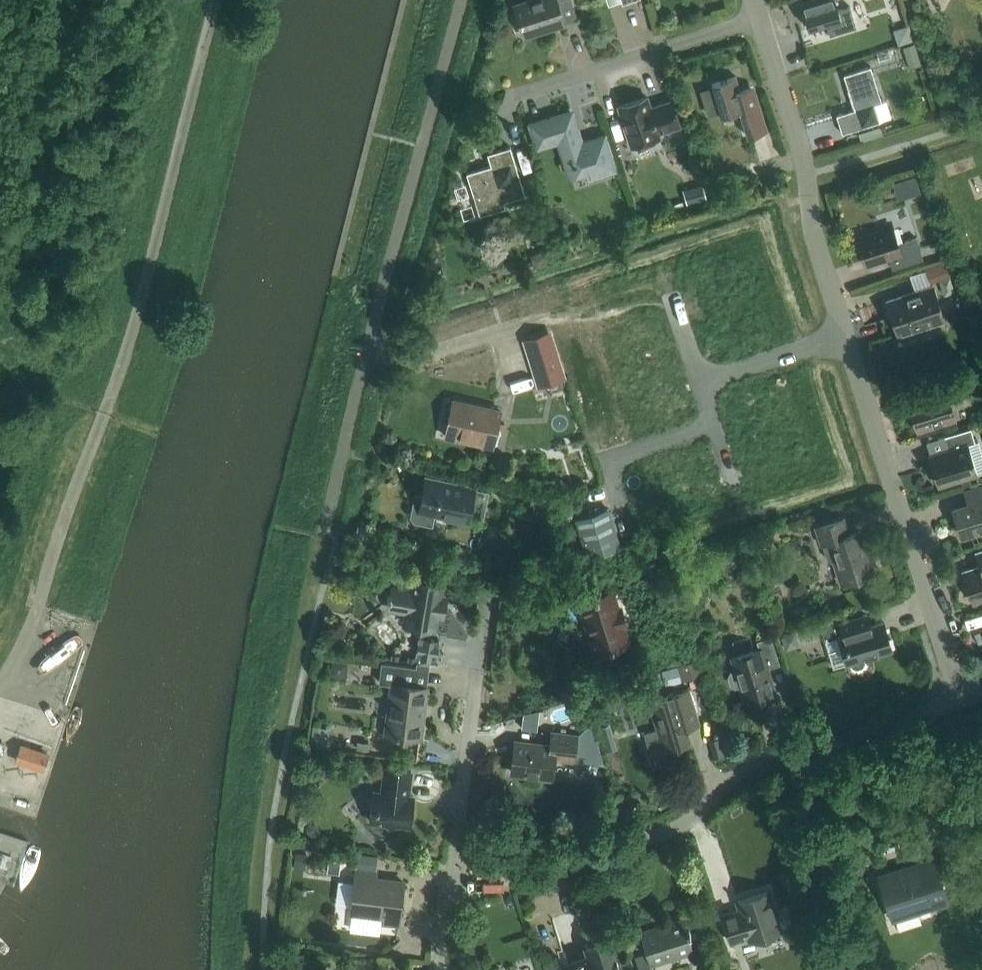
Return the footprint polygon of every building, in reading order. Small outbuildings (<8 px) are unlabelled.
[(514,7),(523,36),(564,23),(557,2),(563,0),(532,0),(532,1),(514,7)] [(824,24),(827,33),(853,25),(847,4),(837,7),(835,0),(816,0),(800,5),(808,29),(824,24)] [(874,105),(881,102),(870,67),(843,75),(854,110),(836,116),(842,134),(880,122),(874,105)] [(722,117),(737,112),(744,137),(766,130),(752,83),(739,88),(735,77),(711,84),(722,117)] [(658,133),(680,126),(672,101),(657,106),(657,107),(650,109),(647,98),(618,107),(631,147),(659,138),(658,133)] [(525,125),(533,150),(557,143),(568,176),(587,170),(590,179),(616,171),(604,134),(582,141),(572,110),(525,125)] [(466,173),(474,199),(479,216),(504,208),(502,202),(524,196),(510,147),(487,154),(490,166),(466,173)] [(923,259),(916,238),(898,244),(893,228),(858,239),(866,265),(889,258),(892,269),(923,259)] [(897,336),(944,321),(932,286),(886,300),(897,336)] [(538,385),(567,376),(551,328),(523,337),(538,385)] [(917,432),(955,420),(945,389),(907,401),(917,432)] [(498,423),(500,411),(452,401),(444,437),(492,447),(495,435),(503,437),(506,425),(498,423)] [(929,456),(938,486),(976,475),(967,445),(975,443),(970,429),(944,437),(947,446),(942,452),(929,456)] [(414,521),(431,524),(433,514),(467,522),(467,519),(480,522),(487,492),(474,490),(474,487),(425,476),(421,496),(415,495),(411,516),(414,521)] [(971,491),(975,503),(952,510),(960,536),(981,530),(981,534),(981,487),(971,491)] [(842,583),(873,573),(867,555),(866,556),(863,547),(864,547),(859,532),(848,535),(843,520),(844,520),(844,519),(817,527),(827,560),(831,562),(834,561),(842,583)] [(963,572),(975,608),(977,608),(975,602),(981,599),(981,566),(963,572)] [(438,631),(440,618),(443,619),(447,596),(443,595),(445,582),(409,576),(407,588),(389,585),(385,610),(403,613),(401,625),(438,631)] [(625,625),(620,609),(617,610),(611,591),(580,601),(596,653),(627,644),(621,626),(625,625)] [(851,662),(852,666),(856,669),(862,667),(864,663),(863,659),(891,650),(883,622),(872,625),(868,613),(821,628),(833,668),(851,662)] [(435,662),(439,641),(418,638),(414,659),(435,662)] [(760,649),(731,658),(736,671),(731,673),(729,677),(731,685),(735,687),(740,686),(746,703),(775,694),(766,667),(778,664),(770,639),(758,642),(760,649)] [(381,665),(378,684),(391,685),(385,734),(420,738),(427,688),(414,686),(417,669),(381,665)] [(685,730),(699,726),(688,690),(674,694),(674,692),(648,700),(657,730),(648,733),(645,738),(648,747),(653,750),(663,747),(664,751),(689,743),(685,730)] [(0,751),(0,754),(28,762),(34,741),(5,733),(0,751)] [(550,747),(515,743),(511,773),(551,778),(553,763),(558,759),(573,761),(576,736),(551,733),(550,747)] [(409,827),(413,797),(407,796),(410,772),(384,769),(381,793),(373,792),(369,822),(384,824),(389,831),(396,825),(409,827)] [(918,913),(949,903),(934,856),(876,874),(891,922),(896,921),(898,928),(921,921),(918,913)] [(398,927),(403,883),(402,883),(402,884),(375,881),(376,871),(355,869),(350,913),(351,913),(351,911),(382,915),(381,925),(398,927)] [(740,910),(722,916),(730,942),(749,936),(750,941),(780,932),(778,928),(786,926),(782,914),(775,916),(767,892),(737,901),(740,910)] [(546,910),(553,937),(569,933),(562,906),(546,910)] [(635,957),(639,969),(653,969),(651,964),(693,951),(688,935),(690,934),(689,929),(686,930),(682,917),(639,931),(646,953),(635,957)] [(564,963),(566,969),(624,969),(613,936),(582,946),(585,956),(564,963)]
